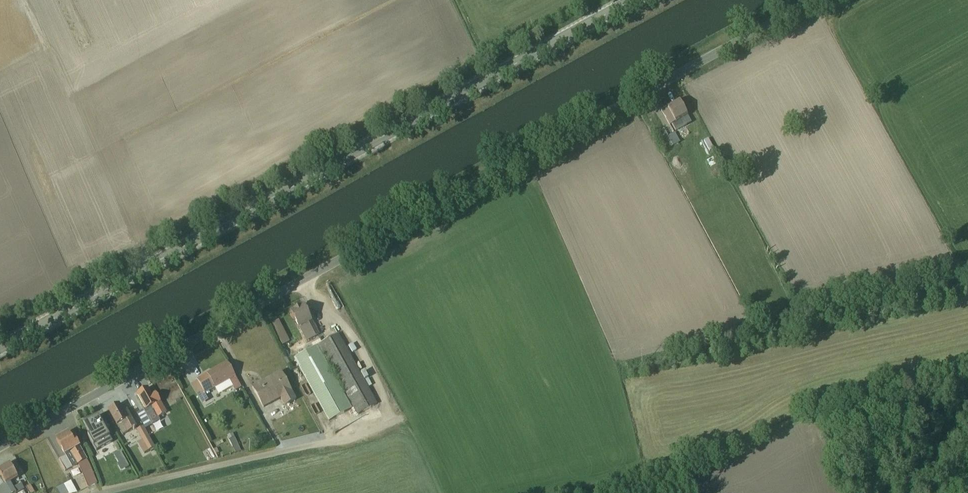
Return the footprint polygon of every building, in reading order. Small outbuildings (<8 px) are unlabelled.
[(678,101),(661,111),(670,127),(671,126),(675,133),(686,126),(683,120),(687,117),(678,101)] [(673,148),(664,130),(655,134),(665,152),(673,148)] [(705,142),(710,150),(714,148),(709,139),(705,142)] [(303,303),(289,311),(307,341),(321,333),(303,303)] [(329,420),(354,406),(359,414),(381,402),(341,332),(294,359),(329,420)] [(228,363),(191,384),(202,403),(207,400),(205,395),(215,390),(218,395),(233,387),(235,391),(241,387),(228,363)] [(281,370),(252,386),(264,408),(279,399),(282,405),(296,397),(281,370)] [(143,422),(157,414),(159,416),(167,412),(158,395),(154,397),(149,387),(136,394),(145,409),(138,414),(143,422)] [(137,426),(127,408),(123,411),(119,403),(108,410),(117,425),(118,425),(123,434),(137,426)] [(113,442),(98,417),(84,425),(88,431),(83,434),(94,453),(113,442)] [(171,423),(174,431),(188,425),(184,417),(171,423)] [(146,426),(139,430),(144,440),(139,443),(146,454),(158,448),(146,426)] [(97,483),(87,459),(76,440),(74,442),(68,431),(54,439),(64,456),(59,459),(65,471),(78,464),(88,487),(97,483)] [(230,435),(235,453),(241,451),(236,433),(230,435)] [(5,484),(0,487),(0,492),(22,492),(25,491),(20,483),(13,487),(10,483),(18,478),(9,463),(0,468),(0,475),(5,484)] [(56,488),(58,492),(73,492),(77,492),(71,480),(56,488)]
